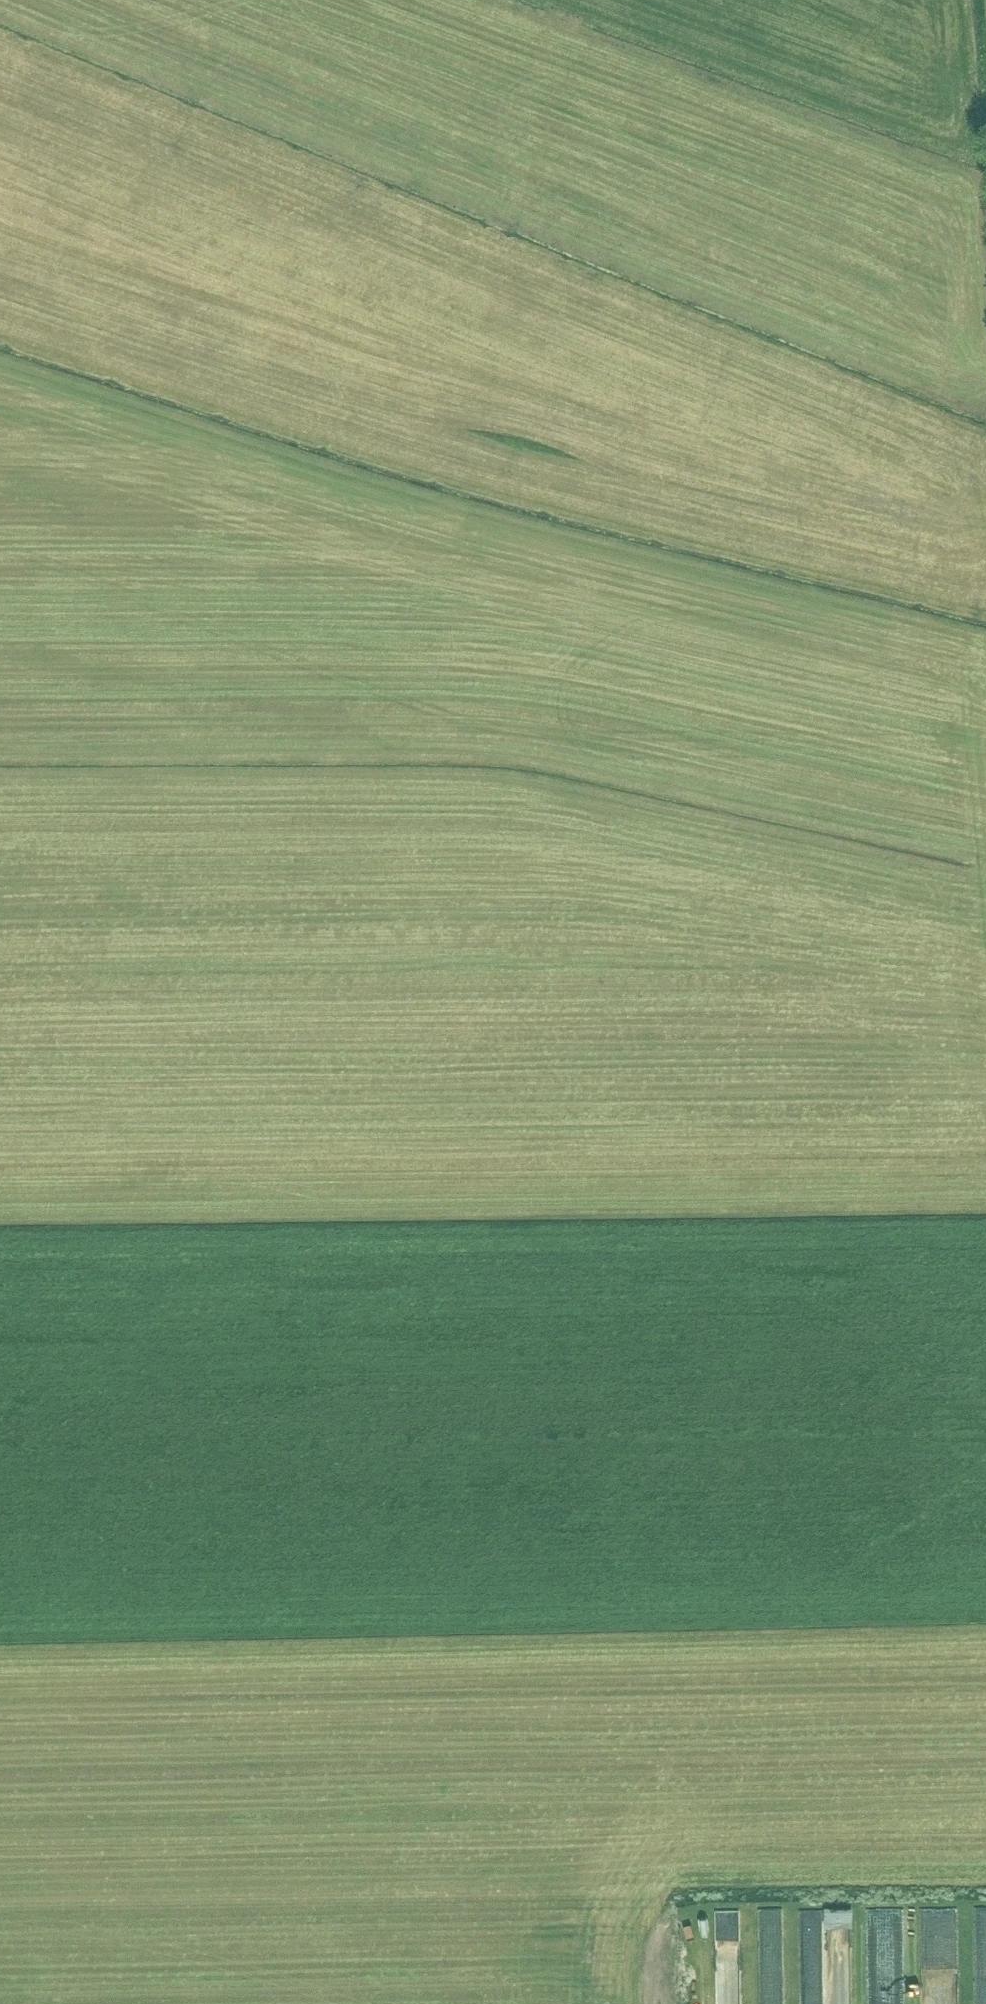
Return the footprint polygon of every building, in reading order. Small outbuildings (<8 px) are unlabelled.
[(974,1910),(975,1965),(983,1965),(983,1973),(985,1973),(985,1909),(974,1910)] [(712,1923),(694,1924),(695,1934),(713,1934),(712,1923)] [(826,1948),(824,1931),(803,1933),(805,1949),(826,1948)]
